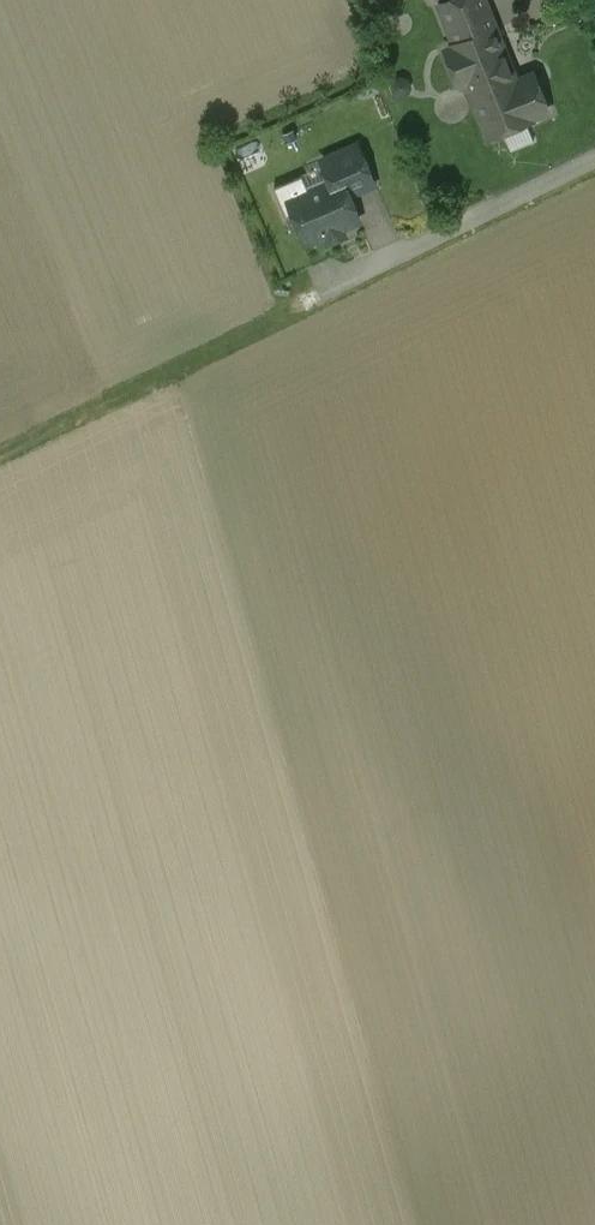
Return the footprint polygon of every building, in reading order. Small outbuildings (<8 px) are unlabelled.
[(456,44),(495,29),(483,0),(454,0),(441,5),(456,44)] [(516,82),(495,29),(456,44),(455,45),(456,47),(447,51),(461,83),(469,80),(491,135),(531,119),(530,117),(548,110),(534,75),(516,82)] [(341,178),(348,194),(374,184),(357,145),(323,160),(332,182),(341,178)] [(313,203),(294,211),(307,241),(326,233),(329,240),(343,235),(340,227),(359,219),(348,194),(341,178),(332,182),(308,192),(313,203)]
